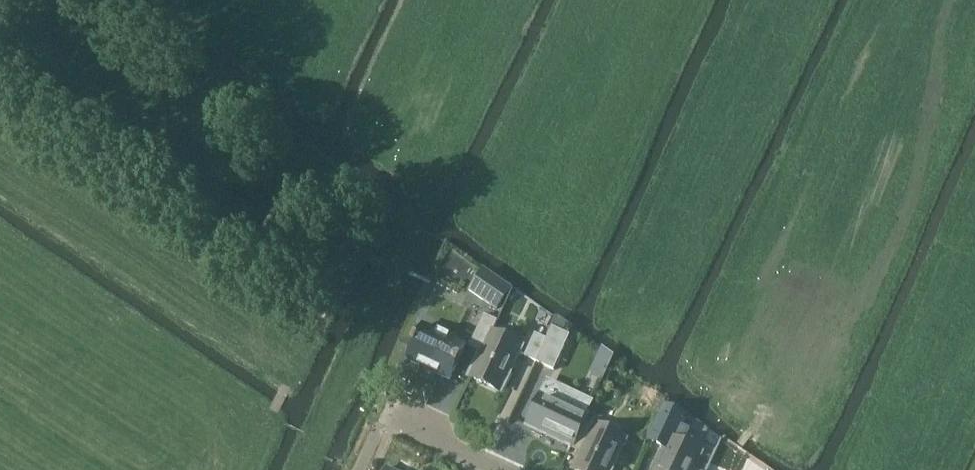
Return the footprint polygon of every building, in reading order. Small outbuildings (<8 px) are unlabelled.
[(497,310),(511,290),(484,271),(470,291),(497,310)] [(470,348),(482,353),(492,334),(498,322),(485,316),(470,348)] [(460,360),(466,347),(423,326),(417,339),(416,339),(412,347),(413,347),(407,360),(450,381),(456,368),(458,368),(461,360),(460,360)] [(547,340),(536,362),(555,371),(570,336),(553,329),(548,340),(547,340)] [(521,348),(492,334),(482,353),(471,377),(501,391),(521,348)] [(526,357),(536,362),(547,340),(536,335),(526,357)] [(602,350),(590,375),(603,381),(613,358),(614,357),(603,348),(602,350)] [(543,396),(528,426),(532,428),(533,432),(543,436),(546,435),(572,447),(583,424),(586,425),(590,417),(543,395),(543,396)] [(648,439),(667,448),(657,469),(694,469),(701,454),(685,447),(687,441),(684,440),(689,430),(682,426),(687,416),(664,405),(648,439)] [(572,447),(583,452),(574,469),(611,469),(625,441),(595,427),(594,429),(586,425),(583,424),(572,447)]
